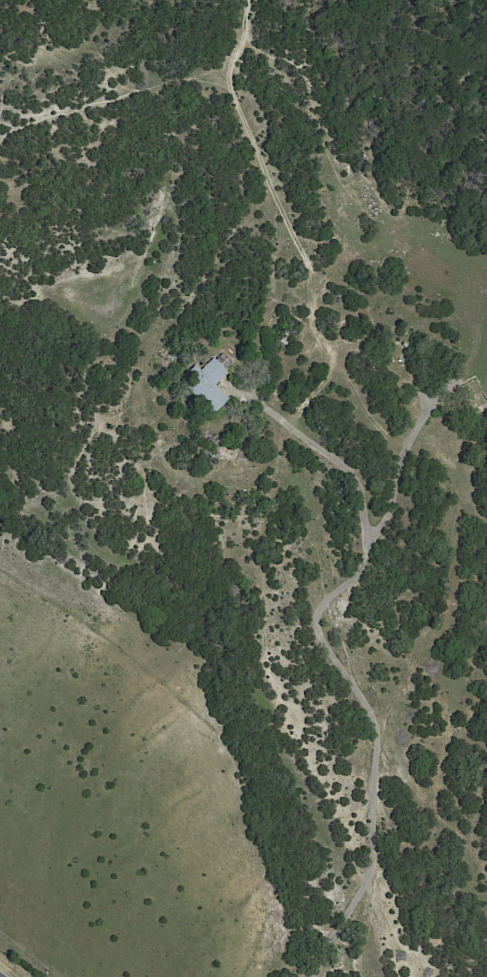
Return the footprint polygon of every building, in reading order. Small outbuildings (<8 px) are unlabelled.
[(283,335),(289,339),(286,344),(279,339),(283,335)] [(228,372),(216,384),(229,397),(212,413),(184,384),(192,377),(187,372),(196,363),(201,369),(214,357),(217,359),(223,352),(233,362),(226,369),(228,372)]
